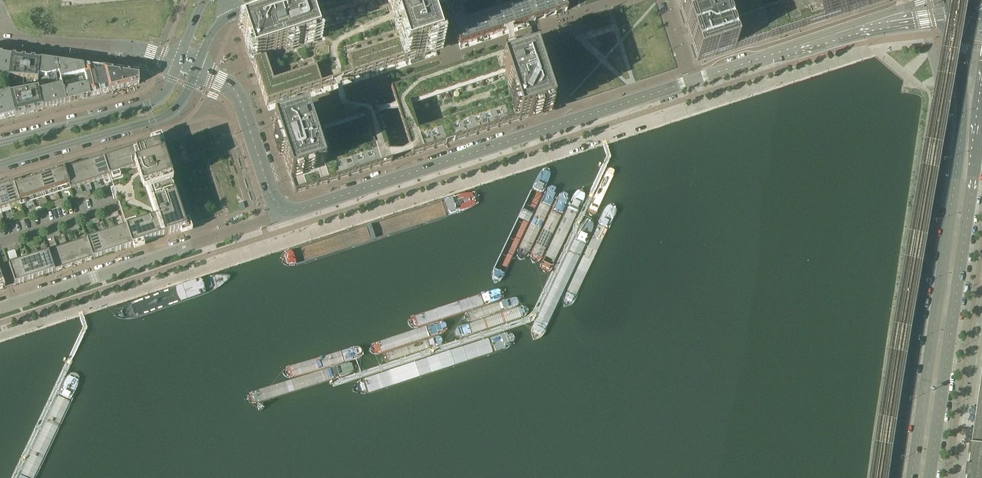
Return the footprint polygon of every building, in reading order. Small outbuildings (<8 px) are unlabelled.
[(291,181),(295,194),(393,162),(393,161),(401,159),(413,155),(519,121),(552,110),(535,55),(532,45),(518,49),(514,32),(513,28),(569,10),(565,0),(445,0),(439,3),(438,3),(427,5),(426,0),(332,0),(309,7),(243,28),(254,63),(267,103),(321,87),(334,84),(337,89),(338,91),(339,104),(307,114),(273,125),(291,181)] [(685,25),(687,32),(695,55),(697,62),(885,0),(677,0),(685,25)] [(13,56),(0,55),(0,77),(10,79),(13,56)] [(43,109),(37,85),(41,60),(13,56),(10,79),(8,88),(9,92),(15,116),(43,109)] [(41,60),(37,85),(39,91),(43,109),(55,106),(67,103),(58,63),(41,60)] [(84,67),(58,63),(67,103),(91,96),(84,67)] [(95,68),(84,67),(91,96),(101,94),(95,68)] [(105,70),(95,68),(101,94),(111,91),(105,70)] [(138,74),(105,70),(111,91),(139,84),(138,74)] [(9,92),(0,94),(0,96),(6,118),(15,116),(9,92)] [(158,142),(104,159),(109,177),(125,227),(126,227),(132,246),(153,239),(186,229),(158,142)] [(104,159),(103,158),(93,161),(99,180),(109,177),(104,159)] [(99,180),(93,161),(83,164),(90,183),(99,180)] [(90,183),(83,164),(74,167),(80,186),(90,183)] [(74,167),(64,170),(70,189),(69,189),(70,190),(80,186),(74,167)] [(70,189),(64,170),(64,168),(14,185),(20,204),(19,204),(20,205),(45,197),(57,192),(69,189),(70,189)] [(14,185),(14,183),(3,186),(10,207),(19,204),(20,204),(14,185)] [(3,186),(0,187),(0,208),(1,210),(10,207),(3,186)] [(126,227),(125,227),(116,231),(122,250),(132,246),(126,227)] [(122,250),(116,231),(106,234),(113,253),(122,250)] [(113,253),(106,234),(97,237),(103,256),(113,253)] [(103,256),(97,237),(87,240),(93,259),(103,256)] [(93,259),(87,240),(77,243),(83,262),(93,259)] [(83,262),(77,243),(67,246),(73,266),(83,262)] [(73,266),(67,246),(57,250),(64,269),(73,266)] [(64,269),(57,250),(48,253),(54,272),(64,269)] [(54,272),(48,253),(38,256),(44,275),(54,272)] [(44,275),(38,256),(28,259),(35,278),(44,275)] [(35,278),(28,259),(19,262),(25,281),(35,278)] [(25,281),(19,262),(8,266),(15,285),(25,281)] [(973,447),(981,449),(981,384),(973,447)] [(973,447),(972,447),(968,477),(981,477),(981,449),(973,447)]
